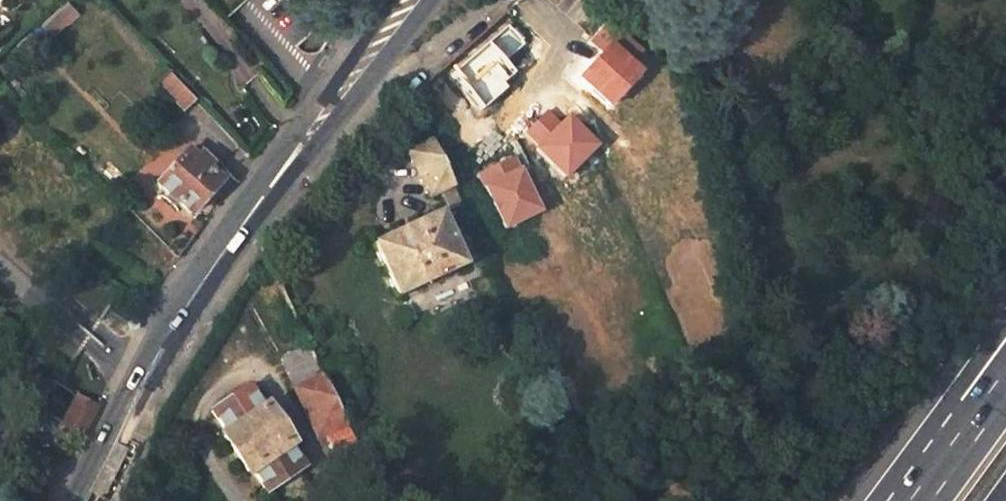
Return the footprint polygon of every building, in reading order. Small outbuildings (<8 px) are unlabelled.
[(600,0),(584,0),(593,9),(600,0)] [(54,37),(76,15),(65,5),(43,25),(54,37)] [(429,143),(405,155),(424,195),(437,189),(449,183),(429,143)] [(187,150),(157,184),(191,214),(220,179),(209,168),(213,164),(201,154),(197,158),(187,150)] [(437,189),(446,209),(458,203),(449,183),(437,189)] [(436,215),(370,246),(395,297),(461,266),(436,215)] [(309,343),(281,356),(295,388),(324,374),(309,343)] [(294,389),(317,438),(348,423),(324,374),(295,388),(294,389)] [(246,385),(210,410),(224,433),(221,436),(246,473),(250,471),(265,493),(268,491),(301,470),(302,470),(287,447),(290,445),(266,407),(261,410),(246,385)] [(95,406),(78,396),(63,424),(81,434),(95,406)] [(349,426),(327,437),(338,460),(347,456),(360,449),(349,426)] [(347,456),(353,467),(365,461),(360,449),(347,456)] [(304,497),(308,491),(311,485),(301,470),(268,491),(275,500),(300,500),(304,497)]
